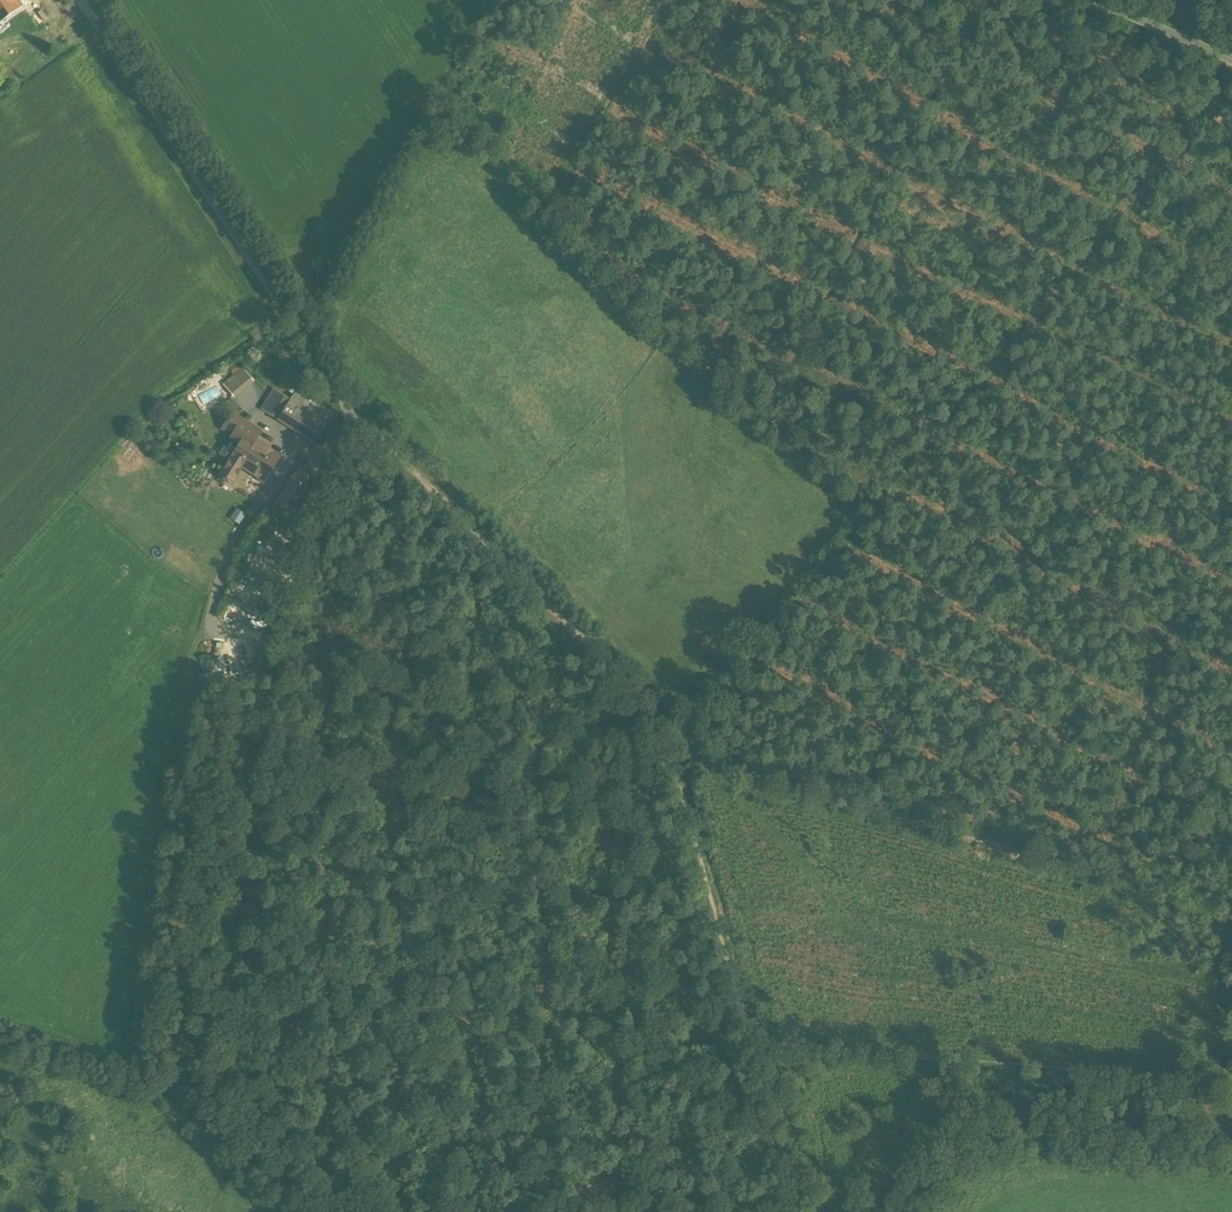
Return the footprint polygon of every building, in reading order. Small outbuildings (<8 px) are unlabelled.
[(20,8),(21,7),(16,0),(0,0),(0,22),(20,8)] [(238,398),(256,380),(241,364),(222,381),(238,398)] [(318,399),(298,387),(290,399),(327,422),(333,414),(315,403),(318,399)] [(275,389),(262,410),(314,443),(327,423),(327,422),(290,399),(275,389)] [(260,432),(242,421),(230,440),(239,446),(219,477),(230,484),(241,467),(263,482),(279,457),(254,441),(260,432)] [(315,480),(300,470),(276,508),(292,518),(315,480)] [(245,514),(237,509),(230,520),(238,525),(245,514)] [(258,569),(262,546),(253,545),(249,567),(258,569)] [(201,661),(202,669),(217,667),(217,659),(201,661)]
